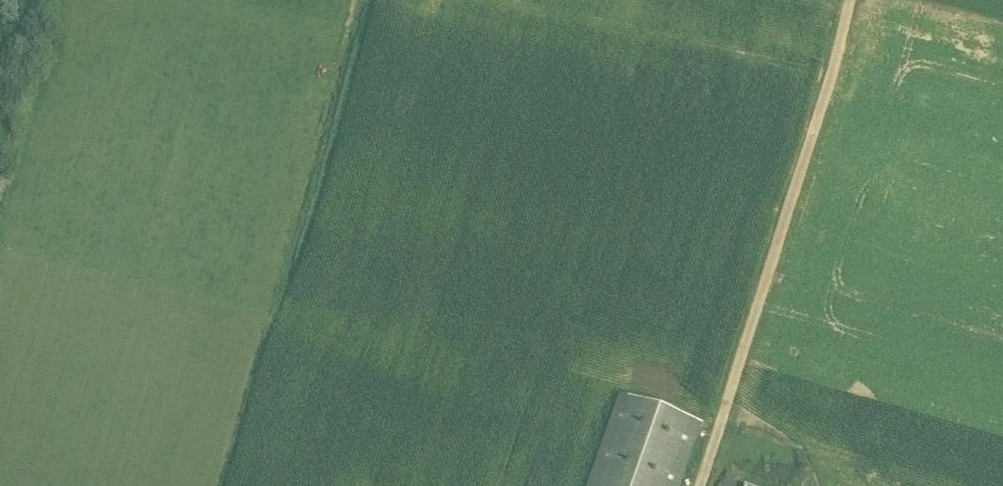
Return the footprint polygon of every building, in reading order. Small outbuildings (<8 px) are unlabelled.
[(703,425),(619,395),(587,485),(681,485),(703,425)]
